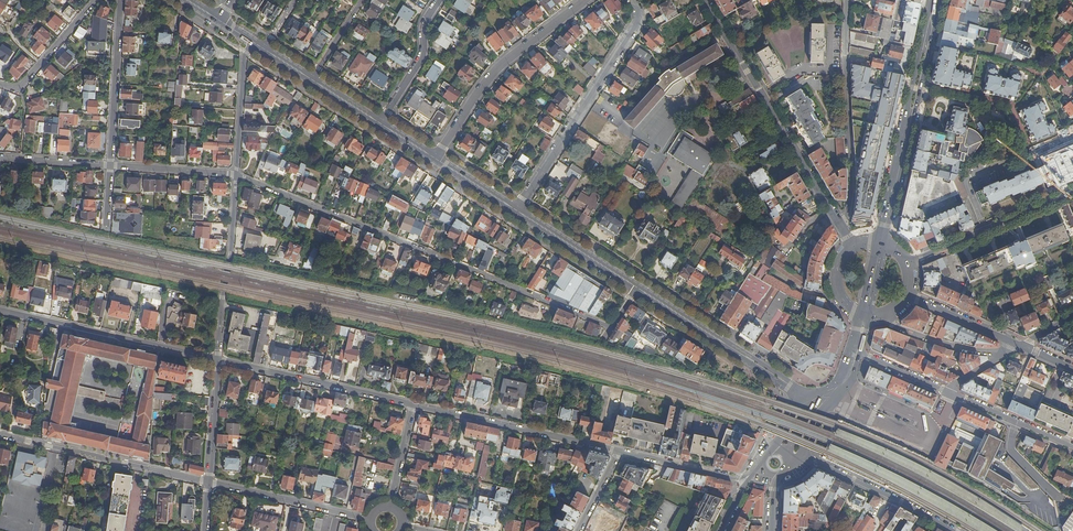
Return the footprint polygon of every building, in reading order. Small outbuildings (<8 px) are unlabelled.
[(246,5),(251,9),(252,8),(257,11),(264,1),(263,0),(249,0),(246,5)] [(376,21),(385,7),(389,0),(388,0),(375,0),(374,1),(374,0),(373,0),(372,1),(371,1),(371,2),(371,3),(370,3),(370,5),(365,14),(367,15),(376,21)] [(464,0),(457,0),(453,6),(464,13),(465,12),(470,15),(475,7),(470,4),(464,0)] [(553,0),(544,0),(543,1),(540,3),(547,12),(553,7),(553,8),(556,6),(556,5),(556,4),(553,0)] [(618,0),(609,0),(605,3),(613,14),(623,7),(618,0)] [(650,18),(657,28),(679,15),(670,0),(659,6),(661,10),(660,11),(662,15),(656,18),(653,12),(657,9),(654,4),(647,8),(652,17),(650,18)] [(724,16),(739,7),(743,5),(741,1),(740,0),(737,0),(739,4),(739,6),(735,8),(732,3),(731,3),(729,1),(731,0),(715,0),(724,16)] [(739,7),(742,12),(739,14),(743,20),(756,12),(749,0),(744,0),(741,1),(743,5),(739,7)] [(883,14),(886,2),(886,1),(880,0),(876,0),(874,12),(883,14)] [(906,2),(897,0),(895,0),(895,3),(892,16),(891,20),(899,22),(901,23),(906,2)] [(949,7),(970,11),(971,6),(970,4),(965,3),(966,0),(950,0),(949,7)] [(1006,5),(997,3),(985,0),(984,0),(976,0),(975,5),(989,8),(989,7),(1005,10),(1006,5)] [(1015,0),(1014,0),(1012,7),(1024,10),(1026,2),(1015,0)] [(138,1),(126,1),(125,15),(137,16),(138,1)] [(883,14),(892,16),(895,3),(886,1),(886,2),(883,14)] [(265,2),(262,6),(264,8),(261,13),(268,17),(267,18),(272,21),(273,21),(280,10),(268,2),(267,3),(265,2)] [(916,26),(921,6),(906,2),(901,23),(916,26)] [(543,14),(536,5),(525,14),(528,17),(530,16),(534,21),(543,14)] [(70,19),(76,12),(69,6),(62,14),(64,15),(64,14),(70,19)] [(404,6),(398,15),(408,22),(414,13),(404,6)] [(602,6),(594,12),(602,22),(610,16),(602,6)] [(1072,20),(1072,12),(1071,11),(1072,10),(1067,6),(1059,16),(1069,24),(1072,20)] [(96,16),(107,19),(109,15),(108,15),(109,11),(109,9),(102,7),(101,8),(99,12),(98,11),(96,16)] [(975,16),(975,12),(970,11),(949,7),(948,9),(946,19),(971,25),(972,20),(959,17),(960,12),(975,16)] [(452,9),(448,14),(453,17),(454,18),(457,13),(452,9)] [(710,24),(707,19),(703,22),(696,11),(689,15),(687,16),(689,20),(690,19),(693,24),(694,23),(696,27),(701,24),(703,28),(710,24)] [(592,28),(594,31),(596,29),(599,31),(605,27),(593,13),(588,16),(588,17),(585,20),(588,24),(586,25),(589,30),(592,28)] [(453,17),(448,14),(445,18),(451,22),(454,18),(453,17)] [(514,21),(517,26),(521,31),(522,31),(523,31),(526,29),(526,27),(526,26),(530,23),(523,14),(518,18),(514,21)] [(408,22),(398,15),(392,24),(406,33),(412,24),(408,22)] [(884,40),(888,41),(890,34),(891,29),(897,31),(898,25),(899,22),(891,20),(882,18),(875,17),(867,15),(864,30),(873,32),(876,33),(875,37),(879,38),(884,40)] [(66,24),(56,16),(48,25),(56,32),(60,27),(62,29),(66,24)] [(1066,27),(1069,24),(1059,16),(1057,19),(1066,27)] [(296,38),(297,35),(303,26),(302,25),(300,24),(293,19),(289,25),(291,25),(286,32),(291,35),(296,38)] [(960,36),(975,40),(978,27),(971,25),(946,19),(945,21),(943,32),(960,36)] [(25,28),(21,34),(26,37),(34,25),(28,21),(24,27),(25,28)] [(182,22),(180,26),(179,32),(182,33),(180,36),(187,39),(191,29),(192,28),(182,22)] [(444,22),(438,31),(442,33),(448,37),(452,32),(454,29),(444,22)] [(912,46),(916,26),(901,23),(899,22),(898,25),(904,26),(903,32),(897,31),(896,35),(890,34),(888,41),(912,46)] [(518,33),(511,23),(506,27),(504,25),(501,27),(502,29),(498,32),(506,42),(518,33)] [(703,28),(696,33),(699,38),(713,30),(710,24),(703,28)] [(812,24),(811,63),(824,64),(825,53),(826,53),(826,39),(825,39),(825,25),(812,24)] [(365,37),(369,31),(359,25),(355,31),(365,37)] [(311,36),(315,39),(319,32),(316,30),(315,31),(314,31),(314,30),(310,27),(309,28),(308,29),(303,26),(297,35),(302,39),(301,40),(306,43),(311,36)] [(577,26),(575,28),(574,27),(573,27),(572,27),(570,30),(570,31),(576,38),(579,35),(580,36),(584,33),(577,26)] [(34,37),(38,41),(42,45),(51,35),(42,28),(39,31),(36,28),(34,31),(37,34),(34,37)] [(193,29),(191,29),(187,39),(195,43),(200,35),(196,33),(196,31),(194,29),(193,29)] [(315,39),(311,45),(320,51),(328,39),(326,38),(329,34),(321,29),(319,32),(315,39)] [(649,33),(648,33),(644,37),(648,42),(646,43),(653,50),(663,41),(654,30),(650,34),(649,33)] [(997,45),(1000,32),(991,30),(988,43),(997,45)] [(81,39),(83,37),(84,36),(77,31),(74,35),(81,39)] [(850,31),(849,39),(877,45),(879,38),(875,37),(872,36),(850,31)] [(173,34),(159,32),(157,43),(171,45),(173,34)] [(456,34),(452,32),(448,37),(452,40),(455,42),(457,39),(454,37),(456,34)] [(941,39),(940,46),(957,50),(958,45),(955,44),(955,41),(959,42),(960,36),(943,32),(941,39)] [(105,42),(106,42),(106,35),(97,35),(96,33),(91,33),(90,41),(94,42),(105,42)] [(448,37),(442,33),(436,42),(446,49),(452,40),(448,37)] [(504,44),(496,33),(487,40),(496,51),(504,44)] [(565,36),(563,38),(569,45),(572,47),(574,45),(573,44),(574,42),(576,40),(568,33),(567,33),(565,34),(565,36)] [(1052,50),(1058,54),(1063,48),(1071,38),(1066,34),(1060,41),(1059,40),(1052,50)] [(136,38),(124,37),(123,52),(135,53),(136,38)] [(561,37),(555,42),(556,43),(564,50),(569,45),(563,38),(561,37)] [(907,66),(912,46),(888,41),(884,40),(882,46),(890,48),(889,51),(888,51),(886,56),(882,54),(881,60),(885,61),(891,63),(907,66)] [(39,55),(46,47),(42,45),(38,41),(32,49),(39,55)] [(106,43),(106,42),(105,42),(94,42),(93,52),(105,53),(105,47),(106,43)] [(205,44),(202,42),(197,49),(200,52),(199,54),(203,56),(204,55),(210,59),(215,50),(211,47),(206,43),(205,44)] [(480,52),(483,49),(479,43),(471,52),(472,52),(469,56),(471,58),(475,62),(480,66),(481,66),(484,62),(484,61),(487,58),(480,52)] [(564,50),(556,43),(549,52),(558,61),(561,57),(562,59),(567,53),(564,50)] [(1013,54),(1010,62),(1014,63),(1016,56),(1018,57),(1020,54),(1028,58),(1032,50),(1017,43),(1013,52),(1013,54)] [(691,57),(678,64),(686,77),(723,55),(716,44),(692,59),(691,57)] [(564,50),(567,53),(572,48),(572,47),(569,45),(564,50)] [(13,53),(3,46),(0,50),(0,56),(8,61),(13,53)] [(849,46),(849,52),(870,57),(874,58),(875,53),(849,46)] [(966,91),(974,54),(957,50),(940,46),(932,80),(934,84),(966,91)] [(780,67),(782,66),(775,53),(773,54),(769,47),(757,53),(774,81),(785,75),(780,67)] [(405,68),(407,68),(409,64),(409,62),(410,62),(412,59),(405,54),(404,52),(402,50),(400,51),(395,48),(392,51),(391,50),(389,51),(387,55),(387,57),(394,61),(399,64),(405,68)] [(671,64),(654,53),(652,56),(639,48),(627,67),(645,78),(652,67),(661,72),(667,66),(671,64)] [(75,54),(69,49),(65,53),(58,61),(65,68),(72,59),(72,58),(75,54)] [(1003,53),(995,51),(993,58),(1004,61),(1006,53),(1003,52),(1003,53)] [(344,58),(345,57),(340,53),(339,54),(337,53),(334,57),(336,58),(333,64),(341,70),(348,60),(344,58)] [(539,70),(540,69),(547,62),(539,53),(531,61),(536,66),(539,70)] [(1013,54),(1006,53),(1004,61),(1010,62),(1013,54)] [(191,67),(192,56),(188,56),(187,55),(185,55),(184,56),(182,66),(191,67)] [(29,61),(23,56),(9,71),(17,78),(25,69),(23,68),(29,61)] [(373,63),(363,57),(360,61),(356,59),(349,70),(359,77),(363,72),(366,73),(373,63)] [(595,63),(597,61),(593,57),(591,59),(590,58),(587,61),(588,62),(592,67),(595,63)] [(905,77),(907,66),(891,63),(890,68),(884,66),(885,61),(881,60),(874,58),(870,57),(869,62),(865,61),(863,67),(879,71),(880,71),(881,69),(887,70),(886,73),(905,77)] [(141,65),(141,60),(130,59),(130,64),(127,64),(126,76),(136,76),(137,65),(141,65)] [(438,78),(445,67),(436,61),(426,76),(435,82),(438,78)] [(1068,64),(1065,61),(1061,64),(1061,68),(1069,78),(1072,75),(1072,61),(1068,64)] [(547,62),(540,69),(541,70),(548,63),(547,62)] [(583,68),(590,74),(595,69),(592,67),(588,62),(583,68)] [(534,68),(527,63),(521,71),(529,78),(536,70),(534,68)] [(376,64),(367,78),(383,88),(389,78),(387,77),(390,73),(376,64)] [(686,77),(678,64),(659,75),(655,81),(654,84),(656,86),(644,99),(624,121),(633,129),(646,115),(659,101),(665,94),(667,96),(669,98),(671,98),(673,98),(675,98),(679,97),(680,96),(682,94),(684,92),(685,90),(685,88),(685,85),(685,83),(684,81),(683,79),(686,77)] [(873,95),(857,91),(863,67),(851,64),(849,71),(851,72),(849,79),(851,79),(849,86),(851,87),(850,95),(851,119),(870,124),(875,125),(893,130),(898,107),(902,86),(905,77),(886,73),(880,71),(879,71),(873,95)] [(55,69),(51,65),(44,73),(52,80),(60,72),(55,69)] [(475,72),(475,71),(466,65),(463,69),(462,68),(459,73),(458,75),(460,77),(459,78),(463,80),(465,78),(469,81),(472,76),(473,76),(476,72),(475,72)] [(1010,72),(1009,78),(994,75),(995,69),(987,67),(985,73),(983,73),(981,81),(983,82),(981,92),(988,94),(988,93),(995,95),(996,94),(999,94),(999,95),(1006,97),(1013,99),(1015,89),(1017,89),(1019,81),(1017,80),(1019,74),(1010,72)] [(639,77),(626,68),(620,78),(633,86),(639,77)] [(227,84),(228,71),(215,70),(213,83),(227,84)] [(259,86),(265,76),(255,70),(249,79),(259,86)] [(35,75),(30,84),(36,87),(41,79),(35,75)] [(94,100),(95,100),(97,76),(85,75),(83,99),(90,99),(94,100)] [(505,84),(513,90),(516,87),(519,90),(523,85),(518,81),(515,78),(512,75),(508,80),(505,83),(505,84)] [(178,85),(182,86),(186,86),(187,76),(182,76),(182,79),(179,79),(178,85)] [(1060,85),(1054,76),(1047,81),(1054,90),(1060,85)] [(275,85),(276,84),(266,77),(260,87),(271,93),(275,85)] [(1058,79),(1064,87),(1067,85),(1061,77),(1058,79)] [(168,82),(168,91),(175,92),(176,85),(176,82),(173,82),(172,82),(168,82)] [(450,86),(444,82),(441,86),(445,89),(447,91),(450,86)] [(623,87),(615,82),(609,90),(617,96),(620,91),(623,87)] [(584,90),(578,84),(574,89),(580,95),(584,90)] [(178,85),(176,85),(175,92),(175,102),(174,105),(185,106),(198,107),(198,104),(181,103),(182,86),(178,85)] [(290,94),(275,85),(271,93),(265,102),(270,106),(275,98),(284,103),(289,95),(290,94)] [(460,93),(450,86),(447,91),(444,97),(449,100),(450,98),(455,101),(460,93)] [(511,92),(502,86),(500,89),(496,93),(497,93),(497,94),(496,95),(504,101),(508,96),(511,92)] [(223,99),(224,89),(214,88),(214,92),(210,92),(209,103),(222,103),(222,98),(223,99)] [(428,94),(418,88),(417,90),(426,96),(428,94)] [(753,95),(749,89),(744,92),(744,91),(741,93),(741,94),(736,97),(735,96),(730,99),(732,102),(728,104),(726,102),(722,104),(726,112),(739,104),(753,95)] [(810,147),(823,139),(825,138),(821,132),(823,131),(821,127),(819,122),(817,119),(815,120),(811,113),(813,112),(815,111),(814,108),(812,105),(814,104),(811,98),(810,99),(808,101),(806,97),(801,89),(787,98),(793,108),(792,108),(794,113),(793,113),(797,119),(795,120),(797,124),(803,135),(802,136),(805,140),(806,139),(810,147)] [(133,90),(121,90),(120,99),(132,99),(133,90)] [(426,96),(417,90),(414,94),(408,105),(417,111),(423,101),(426,96)] [(302,94),(298,91),(294,98),(293,99),(297,102),(302,94)] [(555,98),(552,101),(559,107),(562,110),(565,105),(569,101),(559,93),(555,98)] [(252,104),(255,95),(246,95),(245,104),(252,104)] [(293,99),(294,98),(289,95),(284,103),(288,106),(293,99)] [(756,101),(753,95),(739,104),(744,113),(749,110),(747,106),(756,101)] [(6,98),(2,96),(0,103),(3,105),(1,108),(10,112),(14,105),(11,103),(11,101),(10,100),(11,99),(8,98),(8,99),(6,98)] [(45,108),(41,97),(33,100),(33,102),(28,104),(31,112),(45,108)] [(792,113),(793,113),(794,113),(792,108),(793,108),(787,98),(785,99),(789,106),(789,108),(792,113)] [(501,105),(491,99),(486,106),(489,108),(491,109),(490,111),(495,114),(501,105)] [(89,101),(88,113),(97,113),(98,102),(94,102),(89,101)] [(417,111),(416,112),(431,121),(437,111),(432,107),(423,101),(417,111)] [(441,104),(436,101),(432,107),(437,111),(437,110),(441,104)] [(559,107),(552,101),(550,103),(551,104),(547,111),(547,112),(555,117),(557,113),(558,114),(561,110),(558,108),(559,107)] [(1044,101),(1038,104),(1037,102),(1029,106),(1030,107),(1020,112),(1023,119),(1024,119),(1027,125),(1029,128),(1028,128),(1031,135),(1030,135),(1033,142),(1043,138),(1044,140),(1052,136),(1051,134),(1057,132),(1053,123),(1048,126),(1042,112),(1047,110),(1044,101)] [(1064,108),(1070,117),(1072,115),(1072,101),(1064,108)] [(139,110),(143,110),(143,105),(128,104),(127,114),(138,115),(139,110)] [(720,115),(726,112),(722,104),(718,106),(720,110),(715,113),(718,117),(720,115)] [(185,109),(185,106),(174,105),(173,118),(173,123),(173,125),(177,126),(179,109),(185,109)] [(299,127),(308,113),(296,106),(287,120),(299,127)] [(970,160),(981,145),(980,144),(984,142),(983,139),(981,137),(978,133),(975,130),(972,129),(968,128),(968,130),(967,130),(967,127),(967,126),(965,126),(966,120),(968,110),(954,107),(950,123),(947,122),(945,131),(947,131),(946,136),(945,136),(944,141),(949,142),(955,144),(954,151),(964,155),(970,160)] [(195,119),(195,124),(202,125),(203,111),(193,110),(193,115),(190,115),(190,119),(195,119)] [(431,121),(430,122),(438,128),(446,116),(437,110),(437,111),(431,121)] [(278,112),(274,119),(277,124),(283,115),(278,112)] [(477,121),(486,127),(489,122),(492,124),(494,120),(489,117),(490,115),(488,114),(487,116),(482,113),(477,121)] [(78,115),(69,114),(68,119),(68,124),(77,125),(78,115)] [(26,115),(25,132),(35,132),(35,120),(34,120),(34,119),(38,119),(38,120),(43,120),(43,116),(26,115)] [(322,122),(311,115),(305,125),(304,126),(304,127),(307,129),(308,129),(309,128),(316,132),(322,122)] [(718,117),(714,118),(718,125),(724,122),(720,115),(718,117)] [(548,120),(549,118),(547,117),(546,118),(545,118),(539,126),(548,132),(554,124),(548,120)] [(16,130),(20,131),(22,123),(17,122),(17,120),(12,119),(12,120),(8,120),(4,123),(10,125),(10,129),(16,130)] [(141,121),(119,119),(118,128),(135,129),(135,127),(140,128),(141,121)] [(870,124),(851,119),(856,167),(882,174),(893,130),(875,125),(870,124)] [(801,136),(802,136),(803,135),(797,124),(795,125),(801,136)] [(1065,128),(1059,130),(1065,144),(1037,155),(1041,163),(1035,166),(1036,169),(1042,181),(1043,183),(1046,190),(1072,178),(1072,124),(1065,128)] [(7,135),(8,134),(9,129),(0,126),(0,134),(3,135),(7,135)] [(332,129),(329,126),(324,134),(328,136),(326,139),(336,145),(343,135),(333,128),(332,129)] [(485,127),(482,132),(489,136),(492,132),(485,127)] [(229,141),(230,130),(229,129),(221,129),(219,129),(219,135),(217,135),(217,136),(219,136),(218,141),(229,141)] [(739,129),(731,134),(739,147),(741,146),(747,143),(739,129)] [(90,130),(89,133),(88,147),(93,148),(95,148),(96,148),(95,150),(100,150),(100,148),(101,134),(100,134),(101,131),(90,130)] [(668,154),(669,155),(687,167),(692,170),(679,191),(671,203),(681,210),(696,186),(714,157),(691,142),(694,138),(681,130),(667,154),(666,153),(665,154),(667,156),(668,154)] [(600,145),(578,131),(573,139),(584,146),(584,145),(585,144),(596,151),(600,145)] [(954,151),(953,154),(946,152),(949,142),(944,141),(945,136),(939,135),(920,131),(917,142),(913,159),(911,168),(911,171),(953,181),(958,174),(970,160),(964,155),(954,151)] [(0,144),(0,146),(1,147),(2,146),(5,148),(8,144),(9,144),(11,142),(10,141),(13,137),(8,134),(7,135),(0,144)] [(731,134),(724,138),(732,151),(739,147),(731,134)] [(469,151),(475,142),(476,141),(467,135),(464,141),(462,141),(461,144),(461,145),(461,146),(469,151)] [(540,148),(545,151),(553,139),(548,136),(546,139),(540,148)] [(247,148),(265,150),(268,141),(261,139),(261,138),(248,137),(247,148)] [(356,142),(357,141),(351,137),(345,147),(351,151),(351,150),(358,155),(364,147),(356,142)] [(846,159),(844,137),(836,138),(837,159),(846,159)] [(58,140),(57,150),(69,151),(69,141),(58,140)] [(138,141),(137,162),(143,162),(145,142),(138,141)] [(478,143),(475,142),(469,151),(479,158),(487,146),(480,141),(478,143)] [(760,155),(762,160),(784,147),(780,141),(767,148),(768,150),(760,155)] [(234,148),(234,144),(219,143),(218,149),(218,151),(225,152),(225,147),(234,148)] [(131,157),(132,144),(122,144),(121,156),(131,157)] [(585,144),(584,145),(596,152),(596,151),(585,144)] [(643,158),(648,149),(639,144),(634,152),(643,158)] [(162,145),(155,145),(155,155),(160,155),(161,154),(165,155),(166,147),(162,147),(162,145)] [(604,147),(600,145),(596,151),(596,152),(592,158),(600,163),(604,156),(600,153),(604,147)] [(378,152),(368,146),(363,154),(373,160),(382,166),(386,159),(387,157),(379,151),(378,152)] [(503,163),(508,166),(514,156),(509,154),(510,153),(499,146),(491,157),(502,164),(503,163)] [(744,151),(741,146),(739,147),(732,151),(733,153),(737,155),(744,151)] [(203,152),(203,148),(190,147),(189,157),(200,158),(201,152),(203,152)] [(184,157),(185,149),(176,148),(175,156),(184,157)] [(820,148),(808,156),(811,160),(823,181),(834,174),(829,165),(830,164),(820,148)] [(400,156),(391,151),(387,157),(386,159),(391,162),(392,160),(396,162),(400,156)] [(218,162),(217,163),(227,164),(227,162),(229,163),(230,156),(218,155),(218,162)] [(263,155),(258,167),(263,170),(264,168),(267,169),(267,170),(273,172),(273,171),(277,173),(280,167),(282,161),(269,156),(268,157),(263,155)] [(528,159),(522,155),(518,162),(516,160),(512,168),(517,171),(515,174),(522,178),(528,168),(524,165),(528,159)] [(340,158),(336,156),(331,163),(333,165),(335,166),(340,158)] [(410,163),(402,157),(395,168),(402,173),(401,174),(402,175),(410,163)] [(300,167),(283,159),(282,161),(280,167),(286,170),(286,171),(301,178),(302,177),(306,166),(306,165),(301,163),(300,167)] [(410,163),(402,175),(402,176),(398,182),(397,183),(399,184),(399,183),(400,184),(405,176),(411,179),(418,168),(410,163)] [(572,164),(570,168),(572,169),(581,176),(584,172),(572,164)] [(636,170),(627,164),(622,172),(631,177),(633,173),(636,175),(633,179),(646,187),(648,183),(651,185),(649,188),(651,189),(655,182),(653,181),(647,177),(636,170)] [(342,170),(335,166),(333,165),(329,174),(338,178),(341,173),(342,170)] [(650,172),(639,165),(636,170),(647,177),(650,172)] [(742,177),(725,167),(705,198),(709,200),(707,203),(721,211),(742,177)] [(881,178),(882,174),(856,167),(856,178),(856,191),(855,201),(854,211),(851,222),(853,223),(853,225),(866,224),(867,219),(870,220),(871,215),(872,216),(877,197),(878,193),(881,178)] [(750,176),(747,178),(749,182),(752,180),(757,188),(758,188),(760,191),(770,185),(768,181),(770,180),(762,168),(749,175),(750,176)] [(581,176),(572,169),(568,174),(573,177),(578,180),(581,176)] [(846,186),(846,169),(841,169),(837,171),(838,177),(836,177),(834,174),(823,181),(834,200),(846,201),(846,198),(846,186)] [(1042,181),(1036,169),(1028,172),(1027,171),(1023,173),(1024,175),(1020,177),(1019,175),(1015,177),(1015,178),(1007,181),(1006,180),(998,184),(1003,195),(1010,192),(1011,194),(1019,190),(1020,193),(1029,190),(1034,188),(1035,187),(1035,186),(1034,184),(1042,181)] [(23,184),(24,174),(18,173),(19,171),(12,171),(11,183),(23,184)] [(33,183),(44,184),(44,171),(40,171),(40,172),(39,172),(38,172),(36,171),(35,172),(34,172),(33,183)] [(959,195),(953,181),(911,171),(900,218),(923,223),(927,222),(927,220),(928,214),(957,202),(955,196),(959,195)] [(85,182),(86,173),(81,173),(81,175),(79,174),(78,174),(78,182),(85,182)] [(341,173),(338,178),(343,180),(340,187),(345,188),(349,178),(350,177),(341,173)] [(810,196),(796,173),(776,185),(779,190),(786,186),(789,187),(799,203),(810,196)] [(958,174),(953,181),(959,195),(961,199),(968,196),(958,174)] [(302,177),(301,178),(297,187),(315,194),(319,184),(302,177)] [(573,177),(562,194),(568,198),(579,180),(578,180),(573,177)] [(67,192),(68,179),(52,178),(51,191),(67,192)] [(141,191),(142,179),(128,178),(127,190),(141,191)] [(351,190),(355,192),(359,182),(355,181),(356,180),(353,178),(353,180),(349,178),(345,188),(351,190)] [(155,191),(155,181),(144,180),(144,191),(154,191),(155,191)] [(359,182),(355,192),(361,195),(358,202),(362,204),(365,196),(370,186),(367,185),(368,183),(365,181),(363,180),(362,183),(359,182)] [(166,181),(155,181),(155,191),(166,192),(166,181)] [(190,190),(191,182),(182,181),(182,190),(190,190)] [(204,191),(205,182),(197,181),(197,191),(204,191)] [(556,197),(562,189),(550,181),(544,189),(556,197)] [(1003,195),(998,184),(997,182),(992,184),(993,186),(989,188),(988,186),(983,188),(984,190),(976,193),(981,205),(988,202),(989,204),(989,205),(990,204),(996,202),(1004,198),(1004,197),(1003,195)] [(172,184),(168,183),(168,194),(178,195),(179,186),(172,185),(172,184)] [(225,195),(226,184),(214,183),(214,194),(225,195)] [(447,186),(442,183),(435,195),(437,196),(435,199),(438,201),(447,186)] [(375,189),(370,186),(365,196),(376,201),(380,193),(374,191),(375,189)] [(455,191),(447,186),(438,201),(437,203),(442,206),(445,201),(447,203),(450,199),(452,197),(455,191)] [(96,193),(97,187),(87,187),(86,196),(95,197),(95,193),(96,193)] [(416,199),(419,201),(426,205),(432,195),(422,188),(416,199)] [(253,193),(253,191),(245,189),(242,200),(250,202),(253,193)] [(783,213),(769,189),(759,195),(762,200),(764,199),(773,213),(771,214),(773,219),(779,215),(783,213)] [(597,194),(593,192),(591,195),(589,198),(581,192),(578,198),(575,196),(571,203),(579,208),(580,207),(585,211),(579,221),(586,226),(591,218),(589,216),(592,212),(594,213),(600,203),(598,202),(601,197),(597,194)] [(250,202),(249,207),(257,210),(261,195),(257,194),(253,193),(250,202)] [(400,199),(390,194),(386,203),(396,208),(400,199)] [(205,196),(194,196),(192,219),(204,220),(205,196)] [(126,199),(117,199),(116,208),(126,208),(126,199)] [(400,199),(396,208),(403,212),(406,213),(410,204),(406,203),(400,199)] [(710,210),(693,199),(686,211),(707,224),(721,234),(729,222),(710,210)] [(85,211),(95,211),(96,200),(86,200),(85,211)] [(386,203),(385,206),(395,211),(396,208),(386,203)] [(1068,204),(1061,207),(1070,229),(1072,228),(1072,216),(1068,204)] [(285,222),(290,224),(295,212),(290,210),(290,208),(280,205),(277,213),(287,217),(285,222)] [(961,232),(973,227),(968,216),(963,218),(962,213),(966,211),(963,205),(927,220),(927,222),(931,231),(933,237),(936,243),(942,240),(938,230),(939,229),(955,222),(957,223),(961,232)] [(433,209),(429,214),(445,222),(449,225),(454,218),(443,212),(442,214),(433,209)] [(297,221),(306,225),(308,221),(310,214),(301,210),(297,221)] [(786,227),(781,234),(787,244),(790,240),(792,242),(809,218),(807,217),(808,214),(808,212),(805,210),(802,210),(801,212),(798,210),(795,214),(791,211),(788,212),(793,216),(789,222),(784,218),(780,223),(786,227)] [(95,224),(95,213),(82,212),(82,223),(95,224)] [(429,214),(424,212),(421,220),(426,222),(429,214)] [(619,220),(606,212),(598,224),(617,236),(624,224),(623,223),(624,221),(624,220),(621,218),(620,219),(619,220)] [(121,233),(142,234),(143,214),(140,214),(128,214),(117,213),(117,218),(121,219),(121,233)] [(687,217),(682,214),(674,226),(679,229),(686,219),(687,217)] [(773,219),(778,227),(781,225),(779,221),(781,219),(779,215),(773,219)] [(484,232),(490,223),(486,220),(487,219),(482,216),(476,226),(484,232)] [(243,223),(242,226),(260,231),(260,229),(255,227),(255,228),(254,228),(254,225),(256,221),(245,217),(243,222),(243,223)] [(469,227),(454,217),(454,218),(449,225),(453,226),(465,233),(469,227)] [(817,232),(823,235),(820,239),(831,248),(834,243),(839,239),(831,226),(826,217),(814,225),(815,226),(817,228),(821,225),(825,228),(824,230),(820,228),(817,232)] [(328,230),(331,222),(322,218),(317,229),(322,231),(320,235),(325,237),(328,230)] [(328,230),(337,234),(339,229),(342,222),(333,218),(331,222),(328,230)] [(906,240),(908,242),(931,231),(927,222),(923,223),(900,218),(897,229),(899,234),(906,240)] [(646,221),(645,221),(637,234),(644,238),(645,237),(652,242),(659,231),(657,230),(658,228),(655,226),(654,227),(653,227),(653,228),(651,227),(652,226),(651,225),(652,224),(652,222),(648,220),(646,220),(646,221)] [(209,239),(210,232),(211,232),(212,223),(197,222),(196,238),(209,239)] [(445,222),(441,230),(446,232),(449,225),(445,222)] [(494,225),(490,223),(484,232),(492,237),(499,226),(495,224),(494,225)] [(1062,226),(1061,224),(1025,239),(1026,240),(1026,241),(1062,226)] [(432,228),(425,225),(420,238),(424,240),(423,242),(429,244),(435,231),(432,229),(432,228)] [(461,244),(465,233),(453,226),(449,235),(449,236),(449,237),(456,240),(455,242),(461,244)] [(1032,254),(1067,239),(1062,226),(1026,241),(1030,250),(1032,254)] [(336,237),(344,241),(348,232),(339,229),(337,234),(336,237)] [(781,234),(778,229),(773,235),(777,238),(785,246),(787,244),(781,234)] [(495,240),(507,247),(511,241),(511,240),(507,237),(508,236),(501,231),(495,240)] [(931,231),(908,242),(917,251),(927,246),(925,241),(933,237),(931,231)] [(374,235),(366,232),(365,235),(367,236),(362,248),(366,249),(365,251),(367,252),(368,250),(372,238),(374,235)] [(717,237),(711,233),(708,238),(713,242),(715,239),(717,237)] [(246,238),(244,250),(260,253),(263,237),(251,234),(251,237),(249,238),(246,238)] [(479,240),(469,235),(466,242),(476,246),(479,240)] [(777,238),(773,235),(764,249),(768,252),(772,246),(777,238)] [(536,243),(526,237),(524,240),(527,242),(522,249),(529,254),(536,243)] [(381,241),(372,238),(368,250),(371,251),(376,253),(377,253),(381,241)] [(200,243),(200,248),(215,249),(216,245),(222,245),(223,240),(221,240),(216,240),(205,239),(204,244),(200,243)] [(809,260),(822,264),(825,258),(831,248),(820,239),(819,239),(817,242),(813,251),(809,250),(808,256),(810,257),(809,260)] [(1033,256),(1068,241),(1067,239),(1032,254),(1033,256)] [(483,242),(479,240),(476,246),(487,250),(487,249),(489,245),(483,242)] [(1030,250),(1026,241),(1026,240),(1019,243),(1021,248),(1023,247),(1025,252),(1030,250)] [(1035,263),(1033,256),(1032,254),(1030,250),(1025,252),(1023,247),(1021,248),(1019,243),(1018,242),(1014,244),(1014,245),(1007,248),(1013,263),(1014,265),(1015,268),(1024,264),(1025,267),(1035,263)] [(536,243),(529,254),(536,258),(543,247),(536,243)] [(295,261),(301,248),(291,244),(289,248),(286,247),(284,252),(287,253),(285,257),(295,261)] [(734,253),(737,250),(732,247),(731,249),(724,245),(719,253),(730,260),(734,253)] [(518,249),(514,246),(509,253),(513,256),(518,249)] [(768,252),(764,249),(756,262),(756,263),(753,267),(757,270),(753,276),(762,281),(767,274),(772,266),(776,259),(783,264),(787,258),(778,251),(778,250),(772,246),(768,252)] [(1007,248),(1006,246),(962,265),(963,267),(1007,248)] [(304,267),(312,269),(319,249),(314,248),(307,263),(305,263),(304,267)] [(412,250),(406,248),(399,264),(406,267),(409,258),(410,255),(412,250)] [(969,282),(1013,263),(1007,248),(963,267),(968,279),(969,282)] [(493,252),(487,249),(487,250),(479,269),(484,271),(484,270),(485,270),(493,252)] [(508,255),(498,250),(496,254),(502,257),(501,259),(504,261),(508,255)] [(678,258),(667,250),(660,262),(671,269),(678,258)] [(737,255),(734,253),(730,260),(740,267),(746,259),(738,254),(737,255)] [(806,279),(820,283),(820,276),(822,264),(809,260),(805,258),(802,267),(807,268),(806,279)] [(946,268),(942,258),(937,260),(939,265),(938,265),(940,270),(942,270),(945,277),(951,274),(948,267),(946,268)] [(382,269),(393,273),(397,263),(386,259),(382,269)] [(568,264),(560,259),(552,271),(560,276),(568,264)] [(793,271),(783,264),(776,259),(772,266),(790,279),(804,288),(806,280),(799,275),(793,271)] [(529,263),(524,260),(521,266),(526,269),(529,263)] [(753,267),(756,263),(752,260),(747,267),(751,270),(753,267)] [(938,265),(936,260),(922,266),(923,272),(940,271),(940,270),(938,265)] [(426,276),(430,266),(417,261),(413,270),(426,276)] [(37,272),(36,275),(41,276),(42,274),(47,275),(49,266),(39,263),(37,272)] [(970,284),(1014,265),(1013,263),(969,282),(969,283),(970,284)] [(568,264),(560,276),(554,286),(550,293),(570,301),(568,305),(589,313),(597,299),(605,287),(568,264)] [(680,275),(689,280),(695,269),(687,264),(680,275)] [(689,280),(687,283),(691,285),(692,285),(696,287),(703,277),(700,275),(705,268),(702,266),(699,264),(695,269),(689,280)] [(979,305),(994,298),(1008,292),(1023,286),(1015,268),(1014,265),(970,284),(973,291),(979,305)] [(799,275),(802,271),(796,266),(793,271),(799,275)] [(546,271),(540,267),(527,288),(533,291),(546,271)] [(471,275),(460,270),(456,280),(464,284),(467,285),(469,280),(471,275)] [(940,271),(923,272),(924,281),(923,287),(922,292),(936,298),(939,285),(941,285),(940,271)] [(771,286),(762,281),(753,276),(749,273),(742,285),(748,289),(763,298),(764,298),(771,286)] [(430,286),(444,292),(449,279),(448,279),(449,276),(444,275),(443,277),(435,274),(430,286)] [(787,286),(767,274),(762,281),(771,286),(787,296),(801,300),(802,295),(787,286)] [(1054,289),(1048,275),(1042,278),(1043,281),(1048,291),(1054,289)] [(141,292),(143,284),(113,277),(111,285),(141,292)] [(806,289),(822,293),(821,288),(820,283),(806,279),(806,289)] [(469,280),(467,285),(467,287),(466,288),(468,288),(475,291),(479,293),(483,285),(480,284),(477,283),(469,280)] [(11,297),(31,302),(33,290),(24,288),(23,291),(19,290),(21,285),(14,284),(11,297)] [(161,300),(162,288),(143,284),(141,292),(140,296),(161,300)] [(550,284),(546,292),(549,294),(550,293),(554,286),(550,284)] [(53,285),(52,299),(57,300),(58,296),(70,299),(72,290),(53,285)] [(743,296),(748,289),(742,285),(739,289),(737,292),(726,310),(720,320),(734,329),(748,307),(752,302),(743,296)] [(939,285),(936,298),(956,307),(961,294),(941,285),(939,285)] [(783,302),(787,296),(771,286),(764,298),(763,298),(754,311),(758,317),(761,318),(760,319),(766,323),(764,326),(767,328),(778,310),(783,302)] [(612,292),(605,287),(597,299),(603,303),(604,303),(608,297),(609,297),(612,292)] [(1072,298),(1072,295),(1069,287),(1056,293),(1062,304),(1072,298)] [(754,311),(763,298),(748,289),(743,296),(752,302),(748,307),(754,311)] [(1029,299),(1024,289),(1009,295),(1013,305),(1029,299)] [(721,308),(726,310),(737,292),(735,291),(735,292),(732,290),(730,294),(726,291),(718,302),(723,305),(721,308)] [(964,296),(965,292),(962,291),(961,294),(956,307),(980,318),(982,313),(979,305),(973,291),(969,299),(964,296)] [(95,299),(102,301),(104,294),(97,293),(95,299)] [(549,294),(548,297),(568,305),(570,301),(550,293),(549,294)] [(811,304),(833,312),(828,306),(824,299),(815,297),(814,301),(812,300),(811,304)] [(1050,307),(1054,305),(1051,298),(1046,300),(1047,302),(1036,306),(1040,316),(1051,311),(1050,307)] [(99,316),(103,317),(107,302),(102,301),(95,299),(92,312),(97,313),(99,314),(99,316)] [(603,303),(597,299),(589,313),(595,316),(603,303)] [(90,302),(78,300),(75,311),(88,313),(90,302)] [(120,303),(113,301),(111,309),(110,308),(109,316),(129,321),(132,307),(120,304),(120,303)] [(180,326),(181,325),(182,322),(184,322),(183,325),(183,326),(187,327),(187,328),(190,329),(190,327),(194,328),(197,316),(182,313),(183,305),(176,302),(174,302),(172,307),(171,306),(169,307),(168,308),(166,328),(173,331),(174,334),(180,333),(181,331),(181,329),(180,326)] [(491,310),(503,315),(506,307),(501,305),(499,304),(494,302),(491,310)] [(773,347),(795,362),(801,342),(804,332),(804,323),(805,302),(801,315),(798,314),(797,315),(791,313),(790,314),(790,315),(778,337),(776,342),(773,347)] [(539,311),(531,308),(522,304),(520,310),(521,311),(520,314),(529,317),(530,315),(532,316),(536,318),(539,311)] [(842,322),(840,320),(833,312),(811,304),(810,304),(809,304),(807,311),(806,318),(811,320),(812,317),(826,322),(816,351),(812,349),(801,342),(795,362),(794,368),(802,374),(803,372),(806,368),(809,366),(812,364),(815,363),(819,363),(823,363),(827,364),(830,366),(831,367),(839,347),(845,330),(845,327),(844,324),(842,322)] [(637,321),(640,323),(646,313),(632,305),(630,305),(625,313),(632,317),(635,312),(640,316),(637,321)] [(48,316),(51,317),(52,308),(45,306),(43,315),(48,316)] [(936,338),(944,319),(915,307),(912,311),(910,314),(906,318),(901,321),(902,325),(912,329),(929,335),(936,338)] [(576,317),(558,309),(553,320),(572,327),(576,317)] [(1010,326),(1020,322),(1019,319),(1018,317),(1015,309),(1005,313),(1010,326)] [(790,315),(790,314),(782,311),(782,312),(778,310),(767,328),(764,333),(763,334),(776,342),(778,337),(790,315)] [(153,323),(159,324),(160,314),(147,311),(145,321),(149,322),(150,323),(152,324),(153,323)] [(241,334),(246,315),(233,312),(229,332),(231,332),(228,347),(247,351),(250,336),(241,334)] [(265,313),(254,362),(260,364),(271,315),(265,313)] [(1020,322),(1027,337),(1041,329),(1035,313),(1019,319),(1020,322)] [(616,328),(623,333),(628,336),(630,337),(632,335),(626,331),(625,330),(628,326),(627,325),(628,324),(629,322),(622,318),(616,328)] [(634,319),(631,322),(637,327),(640,323),(637,321),(634,319)] [(957,334),(960,327),(944,319),(936,338),(941,340),(946,329),(951,332),(949,337),(947,337),(945,341),(953,343),(957,334)] [(757,344),(763,334),(764,333),(761,331),(762,329),(760,327),(762,324),(758,322),(756,325),(748,320),(740,333),(757,344)] [(601,327),(590,323),(586,332),(597,336),(598,334),(598,335),(600,331),(599,331),(601,327)] [(656,341),(660,344),(667,335),(662,331),(660,333),(652,328),(653,326),(648,323),(642,332),(646,336),(646,337),(655,343),(656,341)] [(340,330),(340,335),(349,337),(351,328),(341,326),(340,330)] [(14,348),(18,329),(8,327),(4,345),(14,348)] [(976,341),(978,334),(960,327),(957,334),(963,337),(976,341)] [(351,328),(349,337),(345,355),(344,359),(348,360),(353,361),(357,362),(359,351),(352,349),(356,329),(351,328)] [(616,328),(609,338),(616,343),(618,340),(619,340),(623,333),(616,328)] [(915,347),(917,340),(886,328),(874,330),(873,335),(904,349),(906,344),(915,347)] [(1061,332),(1059,328),(1039,340),(1039,344),(1060,353),(1061,350),(1070,344),(1067,342),(1060,339),(1060,340),(1057,338),(1058,336),(1060,335),(1061,332)] [(144,462),(149,463),(151,446),(144,444),(149,419),(153,419),(153,411),(154,393),(155,387),(157,356),(136,351),(133,364),(149,368),(144,392),(142,391),(137,416),(138,416),(132,442),(107,436),(74,429),(69,427),(76,394),(104,401),(105,392),(78,386),(86,353),(100,356),(127,363),(130,350),(89,341),(89,340),(72,336),(72,334),(71,333),(64,331),(61,347),(68,349),(65,360),(57,358),(52,381),(47,380),(47,383),(46,388),(51,388),(47,404),(45,403),(45,411),(54,413),(51,424),(44,422),(43,439),(46,440),(48,439),(49,437),(66,441),(66,440),(69,441),(92,446),(130,455),(143,459),(143,460),(144,462)] [(367,336),(366,340),(374,342),(375,334),(367,332),(367,336)] [(627,342),(626,344),(634,347),(640,338),(633,334),(632,335),(630,337),(629,340),(627,342)] [(757,344),(770,352),(773,347),(776,342),(763,334),(757,344)] [(998,343),(978,334),(976,341),(975,343),(973,347),(981,347),(988,348),(997,348),(998,343)] [(37,350),(40,337),(30,335),(28,335),(27,338),(29,339),(27,348),(37,350)] [(904,349),(873,335),(872,341),(885,348),(901,355),(904,349)] [(682,347),(687,340),(683,337),(678,345),(667,338),(661,348),(673,356),(680,346),(682,347)] [(958,342),(973,347),(975,343),(959,338),(958,342)] [(697,364),(705,351),(687,340),(682,347),(676,357),(683,361),(684,360),(685,361),(686,359),(685,358),(686,357),(697,364)] [(921,349),(924,343),(917,340),(915,347),(917,348),(921,349)] [(885,348),(872,341),(870,346),(872,350),(882,354),(885,348)] [(440,348),(418,343),(417,348),(416,351),(438,356),(439,351),(440,348)] [(930,355),(933,346),(924,343),(921,349),(917,358),(913,356),(908,366),(922,372),(927,361),(930,355)] [(917,348),(915,347),(906,344),(904,349),(901,355),(885,348),(882,354),(908,366),(913,356),(917,348)] [(922,372),(933,377),(939,363),(942,356),(945,349),(933,346),(930,355),(936,357),(933,364),(927,361),(922,372)] [(951,356),(953,351),(945,349),(942,356),(944,357),(943,360),(952,365),(954,366),(955,363),(957,355),(954,355),(952,360),(948,358),(949,356),(951,356)] [(292,352),(290,362),(294,363),(298,364),(301,354),(292,352)] [(301,354),(298,364),(307,366),(309,353),(301,352),(301,354)] [(309,353),(307,366),(314,368),(314,370),(314,371),(314,370),(320,371),(319,372),(320,372),(320,371),(321,371),(320,371),(323,357),(324,357),(323,356),(323,357),(315,355),(309,353)] [(957,364),(963,374),(988,360),(987,356),(974,355),(967,354),(959,353),(957,364)] [(333,376),(339,378),(344,359),(345,355),(342,354),(340,364),(336,363),(333,376)] [(1032,371),(1036,361),(1031,358),(1023,375),(1041,384),(1042,383),(1045,385),(1048,379),(1045,377),(1045,376),(1032,371)] [(326,360),(323,372),(329,373),(332,362),(326,360)] [(1021,367),(1010,361),(1007,367),(1009,368),(1007,371),(1015,374),(1017,371),(1019,372),(1021,367)] [(158,377),(185,383),(188,368),(162,362),(158,377)] [(948,383),(959,377),(946,371),(947,369),(946,368),(945,367),(946,365),(939,363),(933,377),(948,383)] [(389,379),(390,377),(392,368),(385,366),(384,368),(380,367),(374,366),(370,365),(368,374),(382,377),(382,378),(383,378),(389,380),(389,379)] [(395,378),(406,381),(409,369),(401,368),(402,366),(398,365),(395,378)] [(886,389),(892,376),(869,365),(864,379),(886,389)] [(999,372),(990,368),(982,373),(997,380),(1002,382),(1004,376),(998,373),(999,372)] [(412,370),(409,383),(431,388),(434,377),(429,376),(429,378),(424,377),(424,375),(424,374),(423,373),(422,374),(421,374),(420,374),(419,376),(417,375),(416,375),(415,372),(415,371),(412,370)] [(738,380),(741,375),(737,372),(733,376),(733,377),(738,380)] [(1063,372),(1059,380),(1064,383),(1064,384),(1072,388),(1072,386),(1072,377),(1063,372)] [(997,380),(982,373),(976,376),(988,382),(987,384),(988,385),(986,388),(975,383),(972,378),(961,385),(961,389),(987,401),(997,380)] [(546,385),(549,376),(540,374),(538,383),(546,385)] [(886,389),(903,397),(909,383),(892,376),(886,389)] [(503,378),(500,393),(505,394),(502,404),(517,407),(520,397),(524,398),(527,383),(503,378)] [(450,383),(450,382),(437,379),(435,388),(441,389),(441,390),(446,391),(448,383),(450,383)] [(471,381),(468,397),(473,398),(477,380),(472,379),(471,381)] [(477,380),(473,398),(478,400),(478,398),(483,400),(483,401),(489,402),(492,385),(484,383),(484,382),(477,380)] [(1002,382),(997,380),(987,401),(993,404),(999,391),(998,391),(1001,385),(1002,386),(1003,382),(1002,382)] [(241,384),(229,381),(226,396),(230,397),(230,398),(232,399),(233,397),(238,399),(241,384)] [(259,392),(260,389),(261,383),(257,382),(252,381),(249,392),(258,394),(259,392)] [(383,389),(389,391),(391,383),(385,382),(383,389)] [(1017,388),(1007,410),(1032,421),(1034,417),(1038,409),(1034,407),(1041,392),(1025,384),(1020,382),(1017,388)] [(930,409),(936,396),(909,383),(903,397),(930,409)] [(1057,387),(1049,384),(1045,393),(1042,398),(1050,401),(1057,387)] [(28,403),(40,404),(42,386),(29,385),(29,390),(26,392),(26,396),(28,398),(28,403)] [(592,433),(591,439),(611,443),(613,432),(608,431),(608,433),(600,431),(610,387),(603,385),(602,390),(595,419),(592,433)] [(116,398),(125,400),(127,389),(118,387),(116,398)] [(464,398),(466,391),(457,388),(454,399),(464,401),(464,400),(465,400),(466,399),(464,398)] [(290,396),(283,395),(282,400),(285,401),(285,404),(294,406),(294,408),(297,409),(301,391),(297,390),(295,398),(290,396)] [(613,432),(628,436),(632,417),(638,393),(624,390),(616,422),(613,432)] [(279,394),(267,391),(263,408),(275,410),(279,394)] [(301,391),(297,409),(300,409),(301,407),(310,410),(310,412),(314,413),(314,410),(316,402),(304,400),(306,392),(301,391)] [(171,399),(171,394),(164,394),(154,393),(153,411),(160,411),(161,400),(163,400),(163,399),(171,399)] [(346,395),(337,393),(335,401),(333,409),(340,410),(340,407),(343,408),(346,406),(346,404),(347,404),(348,399),(347,399),(348,397),(346,395)] [(13,399),(0,396),(0,408),(2,409),(4,409),(4,411),(11,413),(12,405),(13,399)] [(324,400),(317,398),(316,402),(314,410),(321,412),(321,413),(331,416),(332,414),(333,409),(335,401),(328,399),(328,401),(324,400)] [(122,413),(124,402),(115,400),(113,411),(122,413)] [(533,411),(545,414),(548,403),(535,400),(533,411)] [(1072,419),(1072,418),(1040,404),(1038,409),(1034,417),(1067,432),(1072,419)] [(670,405),(665,425),(665,427),(670,428),(675,407),(670,405)] [(558,417),(577,421),(580,411),(561,406),(558,417)] [(1002,433),(1005,427),(998,424),(996,427),(998,431),(996,432),(995,430),(992,428),(994,422),(961,407),(956,417),(983,429),(982,432),(999,439),(1002,433)] [(228,410),(219,409),(219,416),(228,418),(228,410)] [(661,444),(658,454),(675,458),(677,451),(682,432),(687,411),(681,409),(676,431),(679,431),(677,439),(666,437),(668,429),(665,428),(661,444)] [(687,410),(687,411),(682,432),(689,433),(694,412),(687,410)] [(32,419),(32,417),(33,415),(18,412),(16,422),(30,425),(31,421),(32,421),(32,419)] [(178,429),(191,430),(191,425),(190,425),(191,413),(179,412),(178,429)] [(332,414),(331,416),(330,420),(349,424),(350,424),(351,416),(340,413),(340,416),(332,414)] [(583,431),(592,433),(595,419),(588,417),(586,417),(581,416),(580,424),(584,425),(583,431)] [(401,435),(405,420),(392,417),(389,427),(386,429),(380,428),(380,431),(401,435)] [(632,417),(628,436),(635,438),(661,444),(665,428),(665,427),(665,425),(658,424),(632,417)] [(955,420),(982,432),(983,429),(956,417),(955,420)] [(426,419),(421,418),(419,426),(420,426),(418,432),(428,435),(430,422),(426,421),(426,419)] [(375,422),(373,429),(380,431),(380,428),(382,423),(375,422)] [(489,427),(467,422),(464,436),(469,437),(469,436),(478,438),(478,437),(481,438),(481,439),(486,440),(489,427)] [(227,423),(226,435),(238,436),(239,424),(227,423)] [(358,426),(350,424),(349,424),(348,430),(357,432),(358,426)] [(500,430),(489,427),(486,440),(497,442),(500,430)] [(756,440),(745,436),(741,434),(740,437),(741,438),(740,442),(734,440),(732,437),(734,431),(730,430),(727,429),(721,445),(725,447),(730,449),(748,456),(756,440)] [(361,433),(357,432),(348,430),(347,430),(344,444),(345,444),(344,446),(350,447),(350,446),(358,447),(361,433)] [(438,432),(434,431),(431,442),(437,444),(438,441),(436,440),(437,438),(444,439),(443,445),(447,446),(450,435),(445,434),(442,433),(442,431),(438,430),(438,432)] [(692,439),(690,451),(714,457),(715,453),(718,437),(694,432),(692,439)] [(760,433),(757,432),(756,433),(754,434),(753,434),(749,432),(747,434),(746,434),(745,436),(756,440),(760,433)] [(201,439),(202,434),(185,433),(185,438),(189,438),(188,453),(200,454),(200,448),(199,448),(200,439),(201,439)] [(324,446),(324,449),(331,451),(335,435),(334,434),(327,433),(324,446)] [(226,435),(218,434),(217,448),(231,449),(232,438),(235,438),(235,439),(241,439),(241,436),(238,436),(226,435)] [(677,451),(675,458),(688,461),(690,451),(692,439),(689,439),(690,435),(687,434),(685,438),(682,452),(677,451)] [(983,482),(990,468),(999,448),(999,447),(1001,441),(999,439),(986,434),(980,438),(979,450),(977,449),(975,452),(966,474),(983,482)] [(947,464),(957,443),(958,440),(948,436),(935,463),(945,468),(947,464)] [(1025,455),(1027,457),(1031,449),(1035,440),(1025,436),(1022,443),(1025,445),(1024,447),(1026,449),(1027,449),(1028,449),(1025,455)] [(161,439),(155,438),(154,449),(153,449),(153,451),(153,453),(159,453),(160,449),(168,450),(169,439),(161,439)] [(509,439),(506,438),(501,459),(508,461),(509,457),(510,456),(513,456),(520,458),(523,442),(519,441),(520,440),(509,438),(509,439)] [(429,451),(431,442),(420,440),(418,448),(429,451)] [(1040,453),(1044,444),(1035,440),(1031,449),(1040,453)] [(485,444),(478,442),(476,449),(484,451),(485,445),(485,444)] [(966,474),(975,452),(972,451),(974,448),(962,442),(961,444),(957,443),(947,464),(952,466),(952,467),(966,474)] [(489,446),(485,445),(484,451),(478,476),(485,477),(487,467),(485,466),(489,446)] [(714,457),(712,466),(722,468),(726,458),(729,453),(730,449),(725,447),(722,455),(715,453),(714,457)] [(537,451),(525,448),(523,459),(535,462),(537,451)] [(1048,476),(1059,451),(1052,448),(1041,470),(1048,476)] [(0,449),(0,463),(8,465),(11,451),(0,449)] [(331,457),(332,451),(331,451),(324,449),(322,455),(331,457)] [(575,452),(559,449),(558,455),(557,458),(571,461),(575,452)] [(741,470),(748,456),(730,449),(729,453),(733,455),(732,459),(729,457),(728,458),(726,458),(722,468),(737,472),(741,470)] [(544,450),(540,451),(537,463),(540,463),(540,468),(541,469),(548,471),(549,470),(554,471),(555,469),(557,458),(558,455),(555,452),(552,454),(546,452),(544,450)] [(609,454),(590,450),(588,456),(581,471),(587,473),(588,470),(585,469),(587,463),(589,464),(590,461),(593,463),(595,462),(596,462),(594,466),(593,465),(592,465),(590,470),(590,471),(591,471),(589,475),(599,480),(610,458),(609,454)] [(576,451),(575,452),(571,461),(570,463),(576,465),(582,453),(576,451)] [(30,484),(40,486),(40,484),(43,484),(48,461),(46,461),(46,458),(36,456),(35,458),(29,456),(29,454),(18,452),(12,479),(21,482),(21,484),(30,486),(30,484)] [(450,453),(446,452),(445,457),(443,466),(471,472),(472,468),(473,469),(475,460),(474,459),(471,458),(470,458),(469,460),(464,459),(464,458),(456,457),(450,456),(451,454),(450,453)] [(588,456),(582,453),(576,465),(574,470),(578,471),(579,469),(581,471),(588,456)] [(76,458),(69,456),(66,473),(69,474),(70,471),(73,472),(75,462),(76,458)] [(355,456),(350,476),(354,477),(359,457),(355,456)] [(445,457),(439,456),(437,464),(434,463),(433,468),(434,468),(434,471),(435,472),(436,468),(442,470),(443,466),(445,457)] [(1028,485),(1033,481),(1008,456),(1005,463),(1032,490),(1040,488),(1036,483),(1031,488),(1028,485)] [(241,458),(224,457),(224,471),(230,471),(234,471),(240,471),(241,458)] [(268,460),(255,457),(255,458),(250,457),(248,468),(265,472),(268,460)] [(361,477),(365,458),(359,457),(354,477),(353,485),(361,487),(363,478),(361,477)] [(411,469),(410,472),(418,474),(421,475),(422,469),(430,470),(430,468),(428,468),(429,462),(418,460),(417,464),(415,470),(411,469)] [(393,470),(394,465),(388,463),(378,461),(377,467),(385,469),(385,468),(393,470)] [(204,473),(204,468),(186,465),(185,471),(201,475),(204,473)] [(623,473),(621,477),(624,478),(637,485),(641,487),(644,480),(646,477),(649,471),(641,469),(636,468),(627,466),(624,470),(623,473)] [(316,484),(316,482),(319,471),(314,469),(314,470),(301,467),(298,480),(304,481),(304,480),(307,481),(307,482),(316,484)] [(642,467),(641,469),(649,471),(646,477),(648,478),(653,470),(642,467)] [(1015,486),(990,468),(983,482),(1005,496),(1008,492),(1006,490),(1006,489),(1010,492),(1015,486)] [(93,482),(96,471),(86,469),(83,480),(93,482)] [(691,473),(673,469),(668,481),(677,484),(678,478),(689,481),(691,473)] [(829,490),(835,478),(818,470),(813,475),(809,479),(806,481),(803,483),(811,494),(820,507),(822,503),(825,497),(821,495),(819,499),(813,496),(813,495),(816,496),(818,495),(818,492),(822,490),(821,489),(823,488),(829,490)] [(411,484),(418,486),(420,480),(417,479),(418,474),(410,472),(409,472),(407,478),(411,479),(410,481),(412,481),(411,484)] [(1072,493),(1072,490),(1072,479),(1057,472),(1054,480),(1067,486),(1066,487),(1068,488),(1067,491),(1072,493)] [(706,476),(691,473),(689,481),(687,487),(692,489),(693,484),(694,484),(695,485),(695,486),(696,487),(696,485),(697,486),(699,485),(700,485),(700,487),(699,487),(698,487),(697,490),(701,492),(702,492),(703,487),(704,484),(706,476)] [(145,498),(131,496),(131,495),(129,494),(130,490),(131,490),(132,484),(131,484),(132,476),(116,474),(115,482),(113,482),(113,487),(114,487),(107,530),(140,530),(145,498)] [(281,487),(296,490),(297,483),(294,483),(295,479),(284,476),(281,487)] [(723,480),(706,476),(704,484),(720,488),(720,487),(721,487),(723,480)] [(637,485),(624,478),(618,489),(629,494),(633,487),(635,489),(637,485)] [(836,518),(854,486),(844,482),(835,478),(829,490),(825,497),(822,503),(829,507),(836,493),(839,495),(838,498),(839,499),(828,519),(832,524),(836,518)] [(731,482),(723,480),(721,487),(720,487),(720,488),(719,494),(712,492),(710,495),(725,500),(733,486),(731,482)] [(312,500),(323,503),(326,486),(319,485),(320,483),(316,482),(316,484),(312,500)] [(557,485),(552,483),(549,496),(554,499),(557,485)] [(811,494),(803,483),(799,485),(794,487),(789,489),(787,489),(784,490),(783,513),(801,514),(811,514),(813,514),(813,506),(809,506),(808,507),(797,507),(797,504),(799,501),(802,502),(803,503),(804,502),(805,501),(805,500),(807,498),(811,494)] [(335,484),(332,496),(346,499),(349,487),(335,484)] [(513,489),(497,485),(496,491),(495,491),(493,499),(479,495),(479,499),(477,508),(475,508),(475,512),(476,512),(475,514),(471,513),(469,522),(490,527),(491,525),(495,526),(497,519),(498,514),(499,511),(493,510),(489,509),(491,501),(495,502),(508,505),(507,507),(509,507),(512,494),(513,489)] [(403,498),(415,501),(417,489),(409,487),(409,489),(405,488),(403,498)] [(512,494),(520,495),(521,489),(516,488),(513,487),(513,489),(512,494)] [(365,499),(368,500),(370,492),(357,489),(355,497),(365,499)] [(750,522),(762,523),(762,519),(751,518),(747,517),(752,507),(752,506),(755,506),(755,516),(762,516),(764,491),(753,489),(739,516),(750,522)] [(582,513),(590,498),(578,492),(573,490),(572,493),(576,494),(574,500),(572,499),(572,500),(573,501),(570,507),(582,513)] [(713,524),(725,500),(710,495),(707,494),(702,492),(701,492),(690,513),(696,516),(713,524)] [(171,503),(172,494),(158,493),(156,522),(167,523),(168,503),(171,503)] [(866,508),(869,504),(865,502),(867,498),(854,493),(850,502),(862,508),(863,507),(866,508)] [(629,499),(620,495),(617,500),(616,500),(614,504),(615,504),(615,505),(620,507),(619,509),(624,511),(629,503),(627,502),(629,499)] [(68,504),(75,505),(75,504),(77,498),(70,496),(68,504)] [(187,504),(182,504),(181,518),(185,519),(187,519),(191,519),(192,512),(193,512),(193,507),(195,507),(195,500),(195,498),(194,497),(193,496),(192,496),(191,496),(191,497),(190,497),(189,498),(189,499),(187,499),(187,504)] [(881,499),(874,496),(869,504),(866,508),(859,518),(864,520),(857,530),(873,530),(876,526),(873,524),(875,521),(865,514),(869,509),(873,511),(881,499)] [(353,500),(352,502),(349,502),(347,508),(362,511),(364,504),(365,499),(355,497),(354,500),(353,500)] [(471,512),(471,513),(475,514),(476,512),(475,512),(475,508),(477,508),(479,499),(474,498),(471,512)] [(664,499),(656,514),(654,517),(649,528),(655,530),(671,530),(683,509),(664,499)] [(431,503),(418,500),(416,510),(429,512),(431,503)] [(582,513),(570,507),(556,500),(554,505),(562,509),(566,512),(567,512),(568,513),(564,521),(562,522),(556,520),(554,525),(561,527),(570,530),(573,530),(582,513)] [(449,506),(438,503),(435,514),(439,515),(438,518),(442,519),(443,516),(447,516),(449,506)] [(453,519),(468,523),(469,522),(471,513),(471,512),(467,511),(468,506),(456,503),(455,508),(453,519)] [(886,528),(899,507),(892,504),(880,522),(885,525),(884,527),(886,528)] [(909,530),(913,524),(917,517),(899,507),(886,528),(885,529),(883,530),(891,530),(900,517),(907,520),(903,528),(901,530),(908,530),(909,530)] [(246,511),(235,509),(234,515),(232,514),(230,519),(233,520),(231,527),(242,529),(246,511)] [(1062,527),(1063,530),(1072,530),(1072,510),(1062,527)] [(256,513),(253,526),(263,528),(263,530),(271,530),(275,530),(278,518),(256,513)] [(783,513),(782,530),(798,530),(798,521),(811,521),(810,529),(825,530),(825,520),(819,519),(819,514),(817,514),(813,514),(811,514),(811,518),(798,518),(798,515),(801,515),(801,514),(783,513)] [(713,524),(696,516),(689,530),(709,530),(713,524)] [(732,530),(744,530),(743,530),(746,526),(748,527),(750,522),(739,516),(732,530)] [(313,530),(321,530),(323,520),(316,518),(313,530)] [(856,530),(857,530),(864,520),(859,518),(852,528),(856,530)] [(503,530),(518,530),(520,522),(506,519),(503,530)] [(538,529),(539,523),(527,521),(525,530),(537,530),(538,529)] [(292,522),(290,530),(302,530),(303,525),(292,522)] [(51,530),(58,530),(59,526),(56,525),(55,525),(55,523),(53,523),(51,530)]
